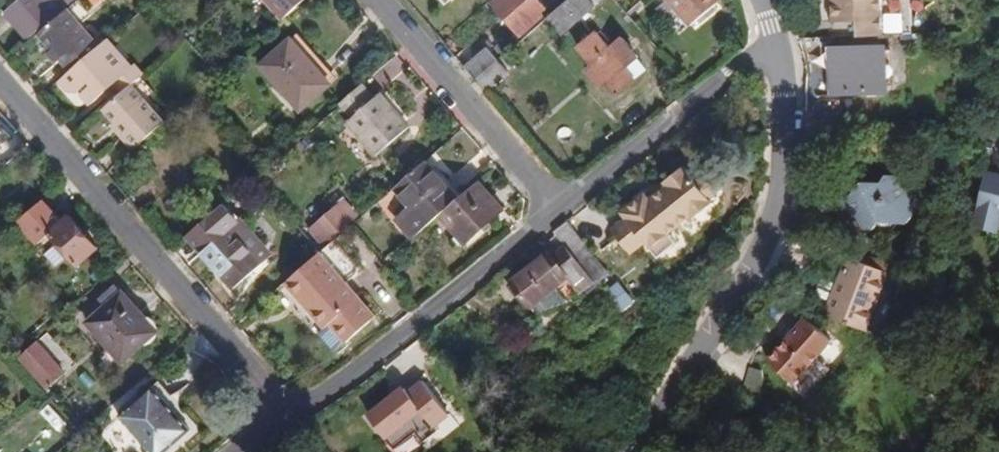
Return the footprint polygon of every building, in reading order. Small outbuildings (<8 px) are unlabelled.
[(74,0),(18,0),(13,5),(37,32),(74,0)] [(305,0),(265,0),(283,20),(305,0)] [(547,11),(538,0),(496,0),(492,3),(519,35),(547,11)] [(596,6),(590,0),(567,0),(558,8),(547,18),(562,35),(596,6)] [(718,3),(715,0),(669,0),(691,25),(718,3)] [(913,0),(835,0),(836,22),(861,21),(861,36),(914,33),(913,0)] [(80,24),(92,15),(80,1),(69,11),(80,24)] [(37,32),(13,5),(4,12),(28,39),(37,32)] [(69,11),(67,9),(39,34),(50,47),(60,58),(71,72),(99,47),(80,24),(69,11)] [(635,81),(624,68),(638,57),(623,38),(609,48),(596,32),(578,47),(592,65),(588,68),(589,70),(592,74),(594,78),(597,82),(601,85),(603,86),(607,82),(618,95),(635,81)] [(331,84),(291,38),(260,65),(300,111),(331,84)] [(115,84),(135,67),(109,39),(99,47),(71,72),(59,81),(65,89),(79,89),(93,104),(107,91),(108,84),(115,84)] [(60,58),(50,47),(46,51),(55,62),(60,58)] [(475,79),(498,60),(488,48),(465,67),(475,79)] [(884,90),(883,49),(831,50),(832,92),(884,90)] [(486,92),(509,73),(498,60),(475,79),(486,92)] [(141,77),(145,74),(137,64),(135,67),(115,84),(113,86),(121,94),(133,85),(141,77)] [(154,91),(141,77),(133,85),(145,99),(154,91)] [(375,156),(409,127),(380,93),(375,98),(362,83),(338,104),(351,118),(346,122),(375,156)] [(134,150),(165,123),(145,99),(133,85),(121,94),(105,109),(117,122),(121,128),(118,130),(134,150)] [(121,128),(117,122),(113,125),(118,130),(121,128)] [(441,214),(456,200),(437,179),(439,177),(425,162),(403,181),(395,187),(407,201),(410,205),(398,216),(396,219),(414,238),(441,214)] [(670,233),(692,216),(694,218),(712,204),(714,203),(711,199),(716,195),(720,190),(720,184),(714,176),(708,176),(702,178),(698,181),(686,166),(666,182),(669,185),(651,199),(647,193),(623,212),(627,218),(612,230),(631,253),(646,242),(650,246),(662,236),(664,238),(670,233)] [(395,187),(403,181),(397,173),(389,180),(395,187)] [(907,222),(920,204),(915,194),(912,193),(901,185),(897,177),(887,175),(881,183),(862,182),(850,197),(844,197),(840,201),(843,207),(842,207),(847,218),(858,219),(862,227),(874,228),(879,220),(907,222)] [(458,199),(439,177),(437,179),(456,200),(458,199)] [(466,243),(503,210),(477,182),(458,199),(456,200),(441,214),(466,243)] [(994,183),(982,234),(998,238),(998,184),(994,183)] [(398,216),(410,205),(407,201),(395,211),(398,216)] [(324,244),(357,216),(344,202),(313,229),(312,230),(324,244)] [(264,260),(232,224),(226,229),(212,213),(187,235),(233,288),(264,260)] [(97,248),(70,216),(51,233),(78,265),(97,248)] [(273,253),(241,216),(232,224),(264,260),(273,253)] [(324,244),(312,230),(313,229),(307,221),(300,227),(322,252),(327,247),(324,244)] [(610,274),(567,221),(554,232),(567,247),(594,278),(596,281),(598,283),(610,274)] [(659,258),(678,243),(670,233),(664,238),(662,236),(650,246),(659,258)] [(557,285),(568,276),(582,292),(596,281),(594,278),(567,247),(556,256),(552,251),(512,281),(532,307),(533,306),(552,291),(550,290),(557,285)] [(887,272),(891,262),(850,250),(847,257),(887,272)] [(355,303),(360,298),(320,253),(282,286),(296,302),(300,299),(310,310),(306,313),(322,332),(331,324),(347,343),(371,321),(355,303)] [(864,330),(887,272),(847,257),(836,284),(824,315),(864,330)] [(949,276),(954,268),(942,262),(938,271),(949,276)] [(884,338),(906,280),(887,272),(864,330),(884,338)] [(824,315),(836,284),(820,278),(807,309),(824,315)] [(107,306),(123,293),(116,285),(101,299),(107,306)] [(568,300),(557,285),(550,290),(552,291),(533,306),(538,312),(568,300)] [(122,361),(156,331),(123,293),(107,306),(88,323),(108,346),(122,361)] [(377,317),(360,298),(355,303),(371,321),(377,317)] [(310,310),(300,299),(296,302),(306,313),(310,310)] [(792,383),(830,342),(804,319),(766,360),(792,383)] [(65,374),(37,342),(19,358),(47,389),(65,374)] [(122,361),(108,346),(95,358),(108,373),(122,361)] [(394,451),(409,451),(458,427),(431,373),(369,404),(394,451)] [(166,401),(171,396),(159,381),(153,386),(119,416),(150,451),(165,451),(191,430),(166,401)]
